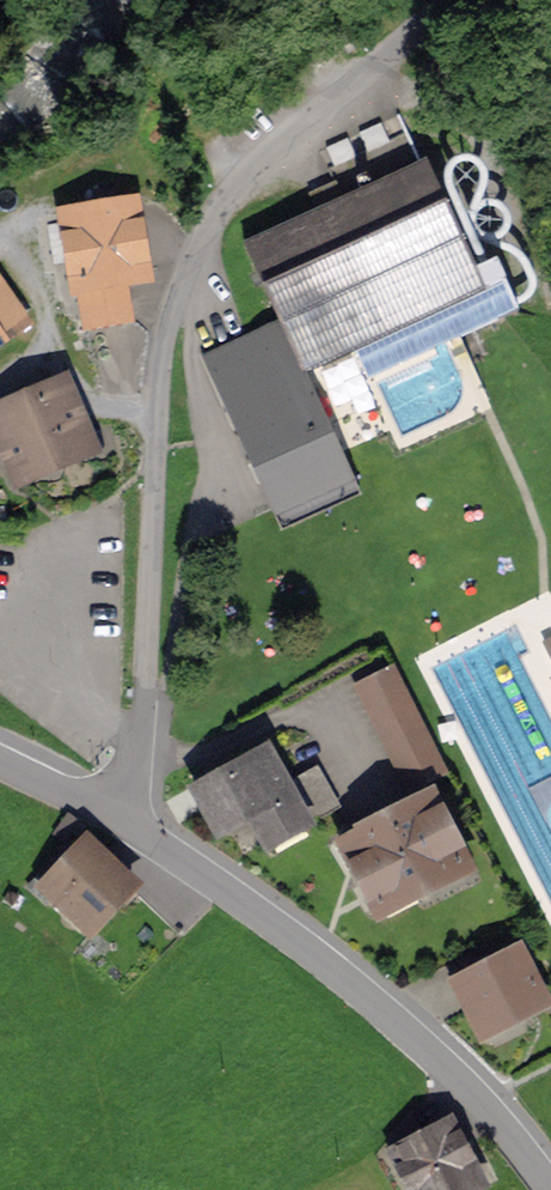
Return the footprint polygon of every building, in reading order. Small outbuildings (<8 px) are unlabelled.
[(363,191),(245,245),(279,320),(202,356),(275,516),(355,480),(306,372),(355,350),(368,380),(436,349),(445,345),(520,311),(517,306),(497,262),(483,268),(477,271),(428,162),(422,165),(400,115),(320,151),(329,170),(349,161),(363,191)] [(336,183),(310,194),(317,208),(342,196),(336,183)] [(130,213),(71,222),(87,320),(126,314),(119,275),(140,272),(130,213)] [(27,320),(0,285),(0,340),(27,320)] [(0,416),(0,426),(21,475),(87,447),(62,389),(0,416)] [(444,771),(393,670),(360,687),(411,788),(444,771)] [(285,789),(266,755),(202,791),(222,827),(251,810),(269,842),(335,805),(316,772),(285,789)] [(351,849),(379,905),(462,863),(432,803),(358,840),(360,844),(351,849)] [(70,843),(28,887),(45,902),(49,897),(84,930),(128,885),(85,844),(79,851),(70,843)] [(485,959),(452,975),(461,993),(466,990),(485,1029),(540,1001),(517,956),(490,969),(485,959)] [(421,1189),(460,1189),(482,1179),(451,1120),(420,1137),(410,1118),(390,1141),(395,1150),(391,1152),(401,1171),(409,1167),(421,1189)]
